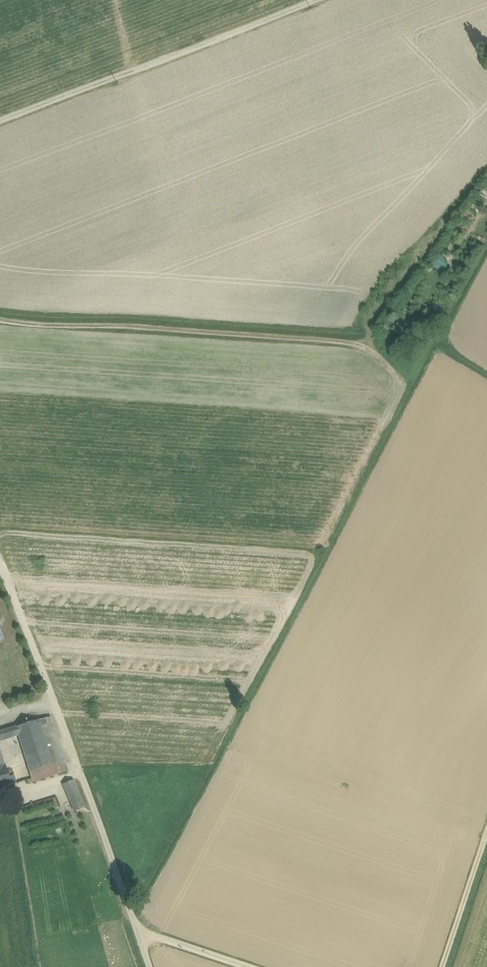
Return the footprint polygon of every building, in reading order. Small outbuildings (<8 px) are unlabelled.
[(50,717),(39,720),(53,765),(64,762),(50,717)] [(39,720),(15,728),(18,735),(30,772),(53,765),(39,720)] [(0,733),(0,740),(18,735),(15,728),(0,733)] [(67,771),(64,762),(53,765),(30,772),(32,782),(67,771)] [(12,786),(9,776),(5,765),(4,765),(0,767),(0,789),(12,786)] [(9,776),(12,786),(19,783),(16,774),(9,776)] [(85,808),(74,780),(63,785),(73,811),(85,808)]
